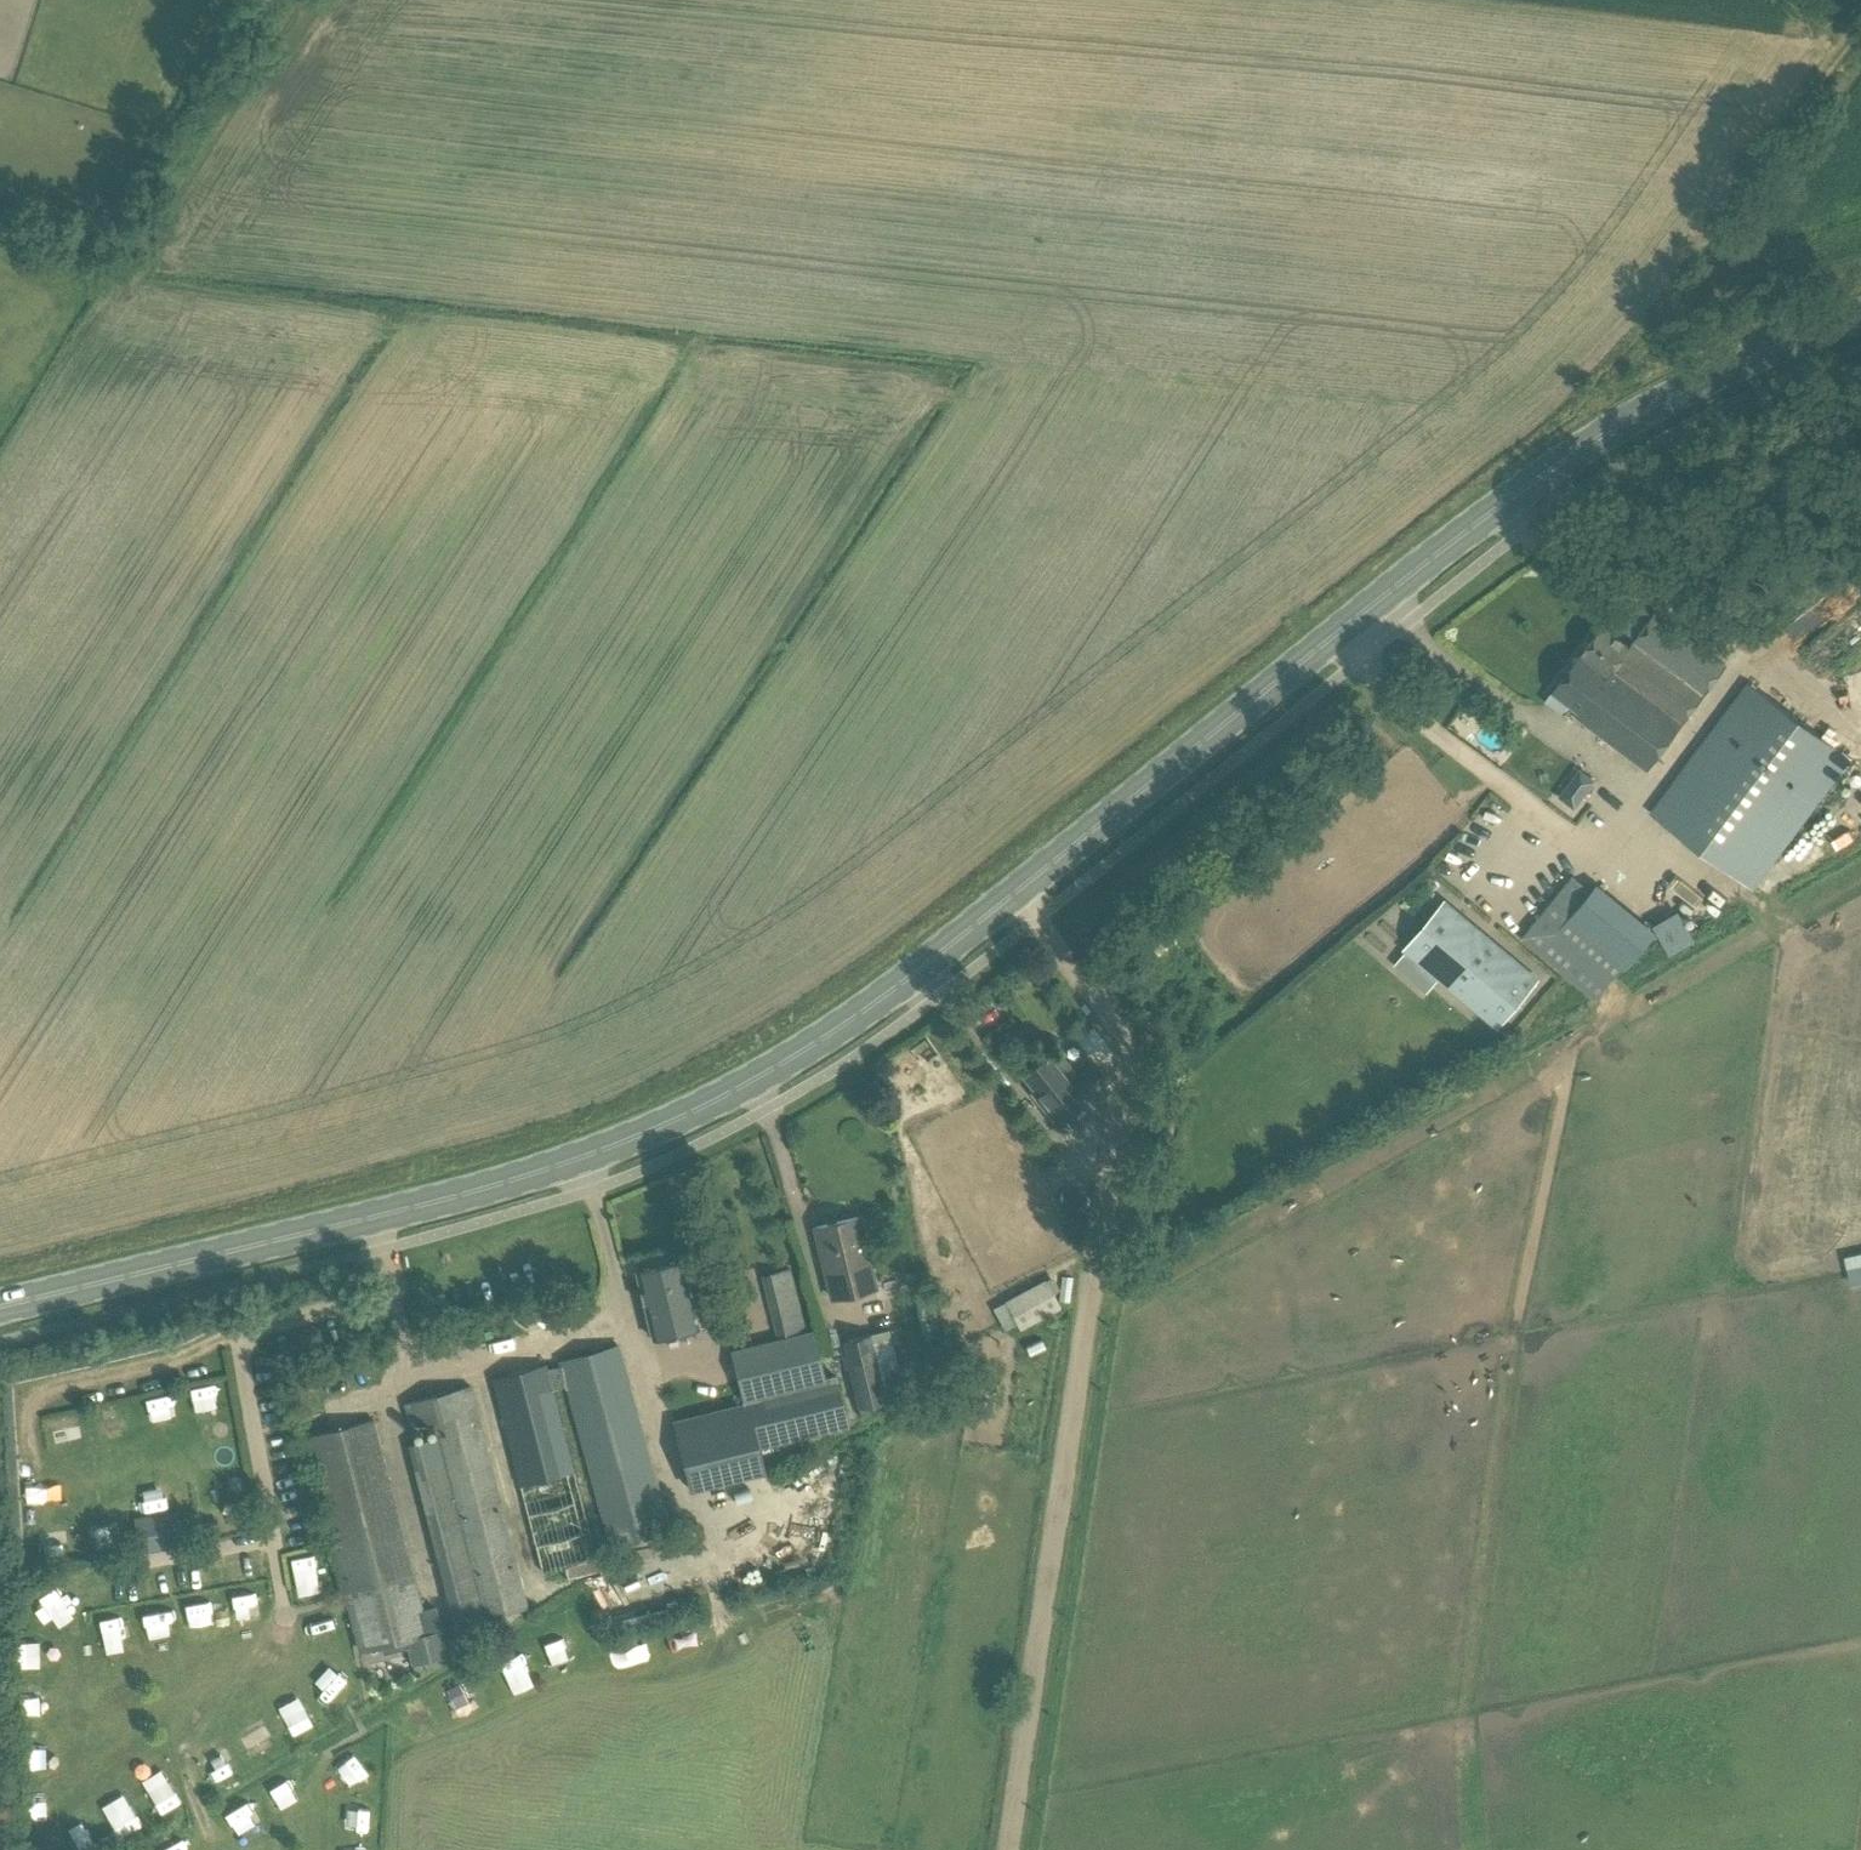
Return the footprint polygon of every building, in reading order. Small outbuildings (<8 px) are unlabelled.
[(1607,621),(1553,691),(1581,712),(1577,717),(1646,770),(1724,667),(1654,614),(1633,641),(1607,621)] [(1747,681),(1648,813),(1752,891),(1850,759),(1747,681)] [(1472,704),(1461,721),(1476,731),(1487,714),(1472,704)] [(1569,782),(1560,795),(1576,807),(1585,794),(1569,782)] [(1598,884),(1566,922),(1568,924),(1621,969),(1623,971),(1655,933),(1598,884)] [(1449,900),(1406,950),(1499,1029),(1542,979),(1449,900)] [(1533,929),(1524,939),(1599,999),(1623,971),(1621,969),(1568,924),(1556,938),(1544,939),(1533,929)] [(1151,1007),(1141,1015),(1153,1030),(1163,1021),(1151,1007)] [(1096,1032),(1080,1045),(1094,1063),(1103,1055),(1105,1057),(1110,1054),(1108,1051),(1110,1049),(1096,1032)] [(1044,1058),(1021,1076),(1034,1092),(1030,1095),(1037,1103),(1055,1125),(1107,1083),(1093,1065),(1078,1077),(1067,1086),(1059,1077),(1070,1067),(1055,1049),(1044,1058)] [(859,1217),(817,1228),(834,1298),(876,1288),(859,1217)] [(682,1259),(636,1270),(651,1338),(698,1327),(682,1259)] [(1026,1330),(1065,1308),(1052,1282),(1013,1303),(1026,1330)] [(890,1328),(871,1333),(872,1338),(883,1383),(902,1379),(890,1328)] [(811,1331),(730,1350),(743,1403),(824,1382),(811,1331)] [(872,1338),(845,1344),(860,1407),(887,1400),(883,1383),(872,1338)] [(619,1345),(558,1361),(609,1546),(669,1529),(619,1345)] [(547,1365),(491,1380),(541,1573),(598,1558),(547,1365)] [(743,1403),(671,1421),(682,1461),(684,1461),(732,1449),(845,1420),(835,1379),(824,1382),(743,1403)] [(426,1397),(405,1402),(410,1422),(433,1417),(438,1438),(444,1460),(484,1617),(527,1607),(471,1385),(426,1397)] [(371,1419),(304,1436),(343,1595),(345,1601),(357,1650),(380,1644),(382,1653),(407,1647),(411,1664),(447,1655),(434,1606),(418,1610),(371,1419)] [(684,1461),(682,1461),(689,1492),(765,1473),(757,1442),(733,1449),(684,1461)] [(175,1511),(132,1519),(133,1526),(134,1534),(137,1552),(180,1545),(181,1545),(178,1527),(175,1511)] [(46,1611),(72,1597),(55,1565),(29,1579),(46,1611)] [(222,1578),(223,1613),(249,1612),(247,1576),(222,1578)] [(194,1583),(174,1586),(179,1622),(199,1619),(194,1583)] [(119,1598),(100,1599),(101,1633),(120,1632),(119,1598)] [(8,1656),(21,1658),(26,1630),(13,1628),(8,1656)] [(50,1686),(14,1687),(15,1715),(52,1713),(50,1686)] [(136,1849),(137,1849),(159,1849),(150,1839),(136,1849)]
